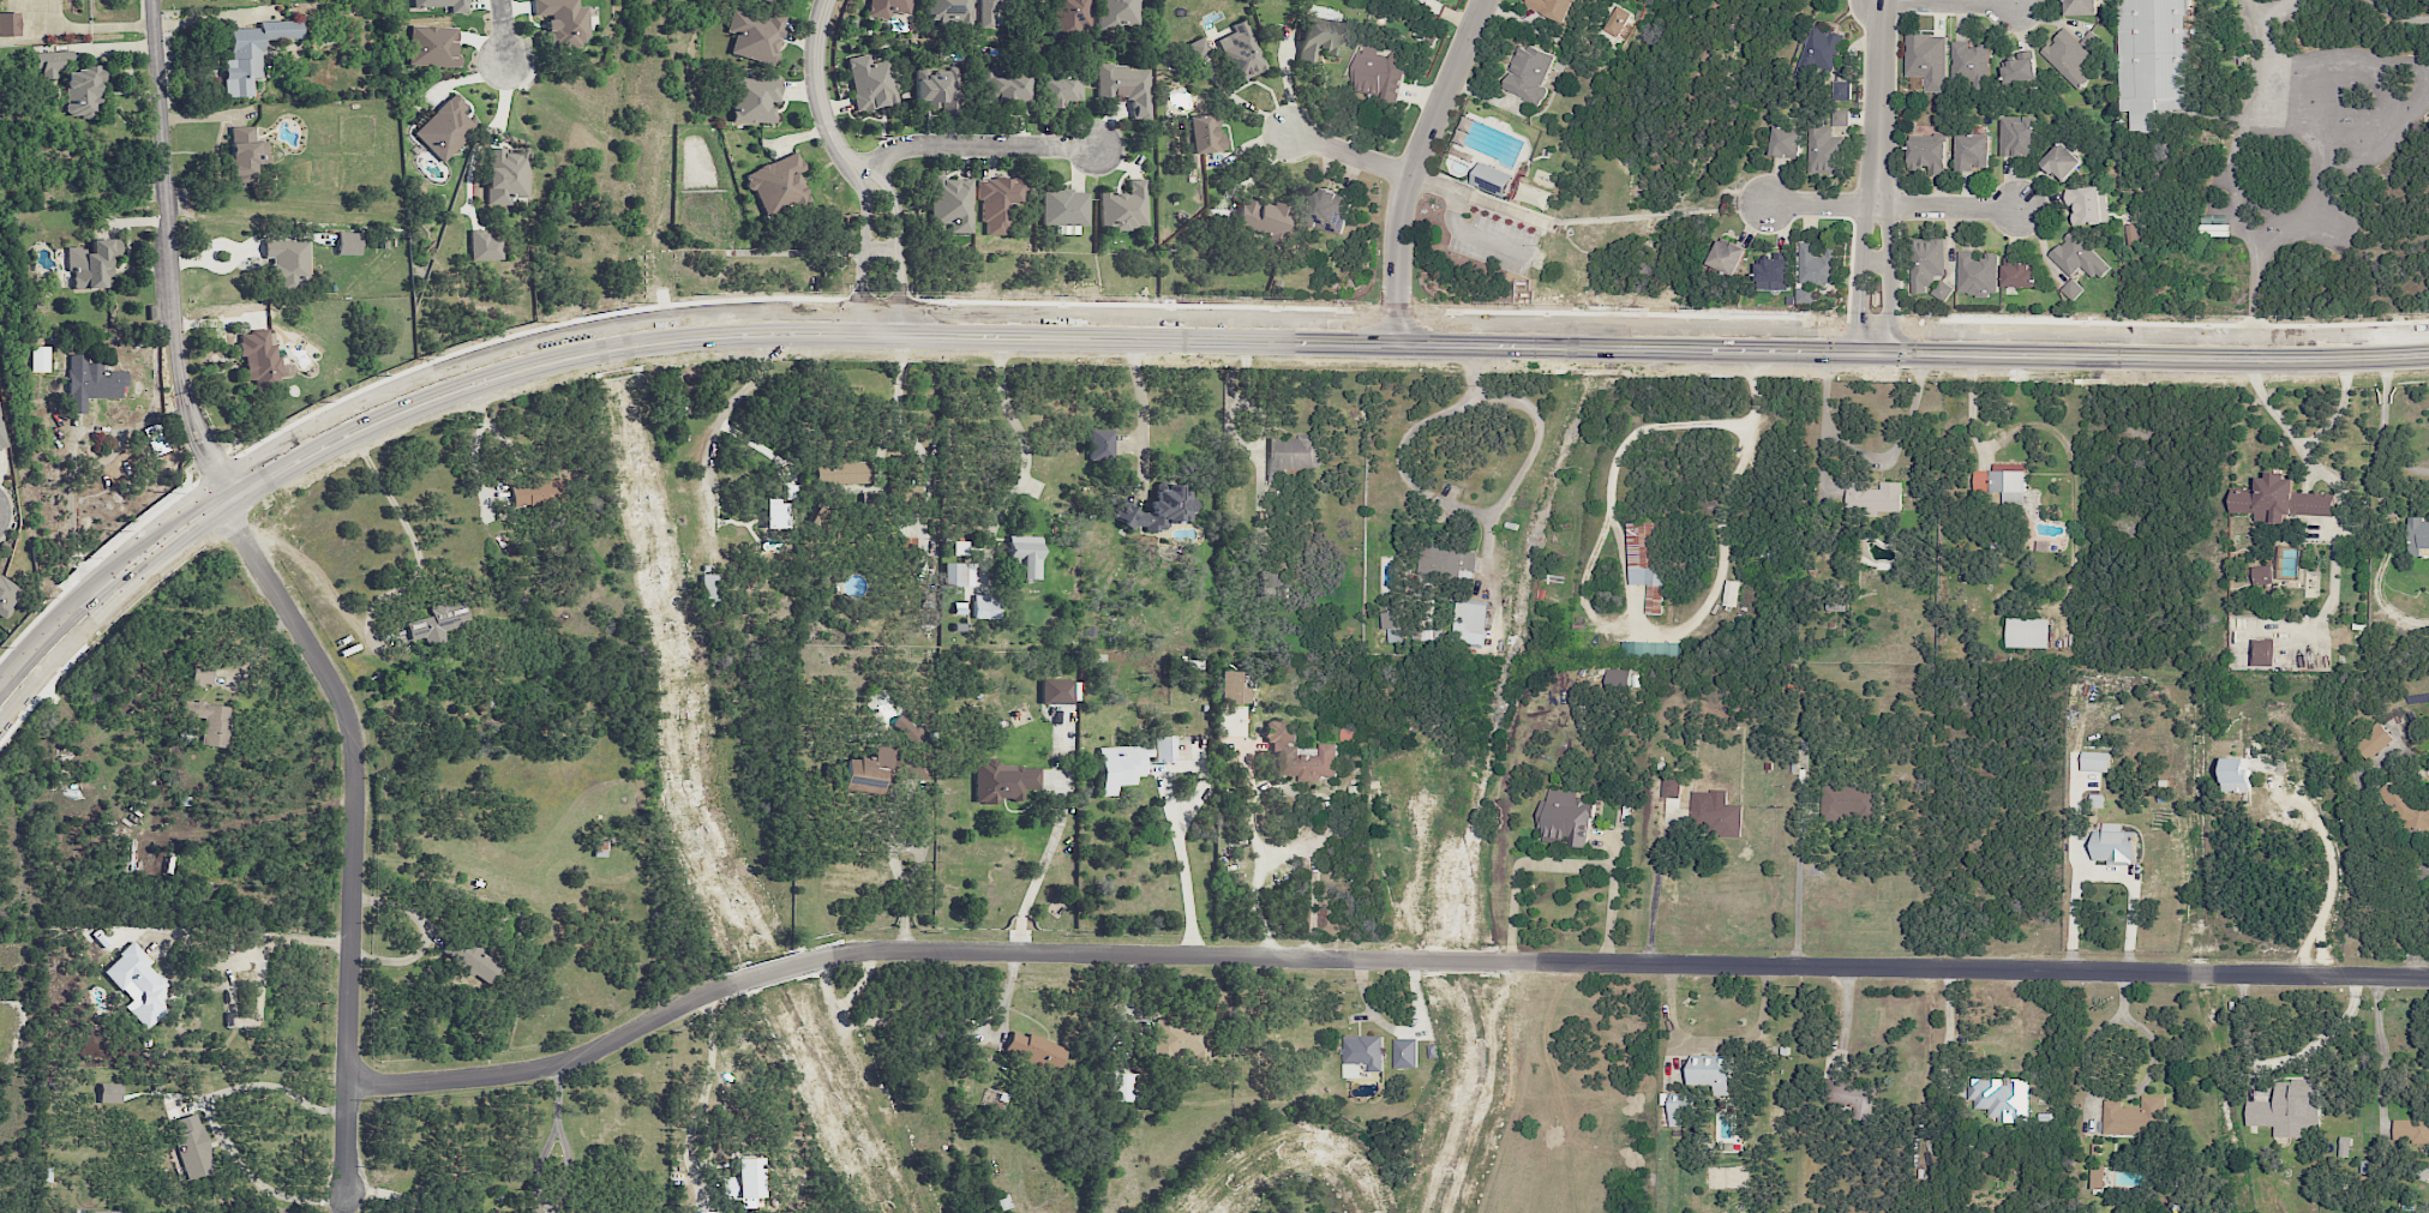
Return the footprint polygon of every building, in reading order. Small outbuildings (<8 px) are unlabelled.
[(412,8),(450,7),(450,13),(468,12),(467,0),(412,0),(412,8)] [(578,7),(577,0),(533,0),(534,17),(548,17),(550,49),(580,47),(579,40),(588,39),(586,6),(578,7)] [(888,20),(890,12),(910,16),(913,0),(869,0),(866,16),(888,20)] [(928,26),(973,25),(973,0),(928,0),(928,26)] [(993,28),(994,5),(1028,6),(1029,0),(980,0),(980,27),(993,28)] [(1052,33),(1090,32),(1089,0),(1052,0),(1052,33)] [(1101,26),(1138,27),(1138,0),(1101,0),(1101,26)] [(1583,0),(1528,0),(1526,7),(1573,25),(1583,0)] [(2066,16),(2098,14),(2098,0),(2065,0),(2066,16)] [(2122,110),(2131,110),(2131,132),(2160,132),(2159,109),(2189,108),(2188,66),(2191,66),(2190,49),(2188,49),(2187,37),(2193,37),(2193,28),(2187,28),(2187,16),(2191,16),(2190,0),(2119,0),(2122,110)] [(1631,12),(1616,5),(1605,30),(1620,37),(1631,12)] [(728,54),(773,66),(786,17),(768,12),(766,20),(731,10),(725,32),(734,35),(728,54)] [(19,36),(18,12),(0,13),(0,36),(19,36)] [(1237,82),(1266,69),(1245,20),(1231,25),(1234,32),(1218,39),(1237,82)] [(225,97),(253,97),(252,78),(262,77),(261,40),(301,38),(300,21),(260,22),(260,28),(230,29),(231,59),(223,60),(225,97)] [(1337,55),(1340,25),(1303,22),(1299,62),(1315,63),(1316,53),(1337,55)] [(456,27),(412,26),(411,66),(459,67),(459,55),(455,55),(456,27)] [(2041,53),(2079,91),(2091,78),(2079,66),(2103,42),(2091,30),(2079,42),(2065,28),(2041,53)] [(1946,92),(1946,35),(1906,34),(1905,76),(1924,76),(1924,92),(1946,92)] [(1209,52),(1202,37),(1186,45),(1193,60),(1209,52)] [(1400,99),(1407,56),(1389,53),(1389,56),(1377,54),(1379,44),(1364,41),(1362,53),(1356,52),(1350,91),(1400,99)] [(1989,83),(1988,45),(1968,46),(1968,41),(1951,41),(1952,84),(1989,83)] [(1503,91),(1542,104),(1548,88),(1543,87),(1554,55),(1519,43),(1503,91)] [(2037,80),(2034,50),(2018,52),(2018,62),(2004,64),(2006,83),(2037,80)] [(56,79),(55,71),(63,70),(63,59),(71,59),(71,52),(35,53),(35,69),(41,69),(42,79),(56,79)] [(855,111),(896,105),(889,60),(867,63),(866,55),(847,58),(855,111)] [(1097,65),(1098,98),(1131,97),(1132,119),(1150,119),(1149,70),(1125,70),(1125,64),(1097,65)] [(916,101),(925,101),(924,107),(939,108),(939,113),(956,113),(958,67),(917,66),(916,101)] [(66,116),(99,116),(99,82),(102,82),(102,68),(65,68),(66,116)] [(1027,70),(1000,70),(1000,76),(980,76),(980,101),(1009,101),(1009,115),(1027,115),(1027,70)] [(1082,101),(1081,76),(1041,77),(1041,106),(1059,106),(1059,101),(1082,101)] [(780,79),(733,78),(732,122),(773,123),(773,102),(779,102),(780,79)] [(1850,100),(1850,81),(1833,81),(1832,99),(1850,100)] [(441,162),(475,129),(460,113),(467,106),(455,93),(413,133),(441,162)] [(1849,125),(1849,110),(1826,110),(1826,119),(1809,119),(1810,171),(1842,171),(1842,136),(1833,136),(1832,125),(1849,125)] [(1183,116),(1185,154),(1223,152),(1223,134),(1216,134),(1215,114),(1183,116)] [(2036,155),(2037,117),(2000,116),(1999,155),(2036,155)] [(269,164),(268,141),(255,142),(255,126),(228,127),(230,184),(254,183),(253,165),(269,164)] [(1772,155),(1801,157),(1803,128),(1774,126),(1772,155)] [(1930,174),(1946,174),(1947,135),(1911,134),(1910,166),(1930,167),(1930,174)] [(1957,171),(1977,171),(1977,167),(1990,167),(1990,135),(1958,134),(1957,171)] [(2041,162),(2063,182),(2082,161),(2061,141),(2041,162)] [(487,205),(510,205),(510,194),(528,194),(528,149),(488,148),(487,205)] [(764,219),(809,201),(797,173),(804,171),(797,152),(745,174),(764,219)] [(1506,197),(1515,175),(1480,162),(1472,184),(1506,197)] [(973,178),(931,177),(930,226),(949,226),(949,233),(971,234),(973,178)] [(1024,178),(979,179),(980,223),(986,223),(986,235),(1005,234),(1004,203),(1024,203),(1024,178)] [(1100,193),(1101,229),(1146,228),(1145,179),(1128,179),(1128,193),(1100,193)] [(1352,197),(1318,186),(1306,224),(1339,234),(1352,197)] [(2067,205),(2073,205),(2074,224),(2107,223),(2105,186),(2066,188),(2067,205)] [(1269,235),(1266,244),(1279,247),(1291,207),(1273,201),(1271,206),(1242,197),(1234,225),(1269,235)] [(2126,224),(2126,241),(2136,241),(2135,224),(2126,224)] [(502,259),(501,237),(485,237),(484,229),(469,230),(471,260),(502,259)] [(2110,267),(2072,231),(2049,255),(2070,276),(2082,264),(2098,280),(2110,267)] [(360,233),(338,232),(337,255),(360,255),(360,233)] [(110,288),(110,256),(119,256),(119,238),(91,239),(91,249),(67,249),(67,270),(72,270),(73,289),(110,288)] [(1709,264),(1735,275),(1747,249),(1720,238),(1709,264)] [(264,240),(264,258),(273,258),(273,286),(309,285),(308,239),(264,240)] [(1912,293),(1926,293),(1926,286),(1935,286),(1934,275),(1945,275),(1944,239),(1911,239),(1912,293)] [(1800,283),(1835,282),(1834,247),(1816,248),(1816,242),(1799,242),(1800,283)] [(1958,294),(1997,295),(1998,255),(1975,255),(1975,252),(1958,251),(1958,294)] [(1758,260),(1757,289),(1789,290),(1790,252),(1776,252),(1775,261),(1758,260)] [(2034,286),(2033,263),(2019,264),(2018,257),(2003,257),(2004,287),(2034,286)] [(2082,288),(2071,278),(2061,290),(2073,300),(2082,288)] [(1934,295),(1946,302),(1954,287),(1942,280),(1934,295)] [(1815,303),(1816,288),(1797,287),(1796,303),(1815,303)] [(239,357),(244,357),(245,383),(280,382),(278,345),(269,346),(269,331),(238,332),(239,357)] [(50,347),(31,346),(30,372),(49,373),(50,347)] [(68,413),(86,413),(86,398),(120,399),(121,387),(127,387),(127,371),(101,370),(101,363),(87,363),(87,355),(69,354),(68,413)] [(143,428),(150,457),(167,453),(161,424),(143,428)] [(1112,429),(1089,430),(1089,461),(1113,460),(1112,429)] [(1320,436),(1269,436),(1268,484),(1283,485),(1284,469),(1320,469),(1320,436)] [(873,483),(872,459),(816,461),(816,485),(873,483)] [(1973,471),(1974,492),(2001,492),(2002,510),(2026,509),(2025,462),(2005,463),(2005,470),(1973,471)] [(2333,515),(2334,493),(2293,492),(2294,475),(2256,474),(2256,489),(2231,488),(2230,512),(2256,513),(2255,522),(2286,522),(2286,514),(2333,515)] [(513,507),(559,503),(557,480),(511,485),(513,507)] [(1846,514),(1902,514),(1902,481),(1880,481),(1880,489),(1868,489),(1868,482),(1846,482),(1846,514)] [(1151,513),(1148,513),(1120,504),(1114,521),(1136,529),(1142,529),(1151,531),(1164,531),(1167,522),(1190,522),(1194,510),(1194,491),(1181,491),(1181,487),(1156,487),(1156,491),(1151,508),(1151,513)] [(766,529),(786,528),(786,504),(765,504),(766,529)] [(2408,557),(2419,557),(2419,548),(2428,548),(2428,518),(2408,518),(2408,557)] [(1629,522),(1630,585),(1645,585),(1645,613),(1663,613),(1663,568),(1656,568),(1656,522),(1629,522)] [(1008,558),(1021,558),(1021,579),(1040,579),(1041,536),(1009,536),(1008,558)] [(1475,549),(1424,547),(1422,576),(1474,578),(1475,549)] [(973,587),(974,564),(945,563),(945,586),(973,587)] [(2254,584),(2272,583),(2271,565),(2253,566),(2254,584)] [(1287,571),(1261,571),(1260,597),(1286,598),(1287,571)] [(716,575),(701,574),(701,606),(716,606),(716,575)] [(0,575),(0,615),(4,618),(22,588),(0,575)] [(1739,581),(1727,580),(1723,604),(1735,606),(1739,581)] [(999,595),(973,596),(974,619),(1000,619),(999,595)] [(410,641),(424,637),(427,646),(448,641),(445,631),(470,625),(463,599),(429,608),(432,617),(405,624),(410,641)] [(1486,637),(1488,603),(1457,602),(1455,635),(1486,637)] [(1386,642),(1405,642),(1405,611),(1386,612),(1386,642)] [(2007,647),(2049,648),(2050,618),(2007,617),(2007,647)] [(1442,638),(1441,630),(1422,631),(1423,640),(1442,638)] [(2275,640),(2252,639),(2251,665),(2274,666),(2275,640)] [(1678,642),(1622,641),(1622,657),(1678,658),(1678,642)] [(213,666),(193,665),(192,685),(212,686),(213,666)] [(1631,669),(1607,669),(1607,692),(1631,693),(1631,669)] [(1249,688),(1238,688),(1239,672),(1221,671),(1221,704),(1249,704),(1249,688)] [(1041,704),(1072,704),(1072,680),(1041,679),(1041,704)] [(226,747),(229,705),(183,702),(182,716),(203,718),(201,746),(226,747)] [(890,725),(912,748),(925,737),(902,713),(890,725)] [(1340,742),(1322,743),(1322,754),(1302,754),(1302,745),(1285,745),(1285,739),(1294,739),(1294,721),(1267,721),(1267,755),(1284,755),(1285,775),(1301,775),(1301,779),(1340,779),(1340,742)] [(2356,742),(2370,758),(2393,739),(2380,723),(2356,742)] [(1173,736),(1152,736),(1153,762),(1173,761),(1173,736)] [(1135,785),(1134,777),(1145,776),(1144,758),(1152,757),(1151,745),(1098,747),(1100,797),(1117,796),(1117,786),(1135,785)] [(844,756),(841,793),(879,797),(880,783),(888,784),(892,748),(872,747),(871,759),(844,756)] [(2081,770),(2109,771),(2109,752),(2081,751),(2081,770)] [(2223,791),(2249,791),(2249,757),(2223,758),(2223,791)] [(929,758),(904,758),(903,779),(928,779),(929,758)] [(975,802),(999,803),(999,799),(1024,799),(1024,789),(1039,789),(1040,765),(976,763),(975,802)] [(2419,811),(2399,777),(2378,789),(2407,839),(2418,832),(2422,838),(2428,834),(2428,805),(2419,811)] [(1822,817),(1877,817),(1878,784),(1822,784),(1822,817)] [(1544,841),(1589,846),(1594,800),(1577,798),(1578,791),(1550,788),(1544,841)] [(1741,804),(1695,803),(1694,826),(1709,826),(1709,836),(1741,837),(1741,804)] [(2121,823),(2101,823),(2101,831),(2092,831),(2092,862),(2136,861),(2136,831),(2121,831),(2121,823)] [(487,985),(502,965),(468,941),(454,961),(487,985)] [(145,1030),(167,1010),(161,1004),(168,998),(161,991),(167,986),(147,965),(151,961),(133,942),(102,971),(130,1000),(123,1007),(145,1030)] [(1068,1049),(1028,1033),(1026,1037),(1012,1032),(1004,1052),(1059,1073),(1068,1049)] [(1383,1036),(1344,1035),(1343,1077),(1363,1078),(1363,1071),(1382,1071),(1383,1036)] [(1394,1039),(1394,1068),(1417,1068),(1417,1039),(1394,1039)] [(1732,1096),(1733,1055),(1692,1055),(1691,1085),(1716,1085),(1716,1095),(1732,1096)] [(1136,1102),(1137,1073),(1112,1073),(1111,1101),(1136,1102)] [(2027,1079),(2004,1079),(2004,1078),(1967,1079),(1967,1100),(1974,1100),(1974,1109),(1988,1109),(1988,1121),(2027,1121),(2027,1079)] [(121,1084),(100,1083),(99,1103),(120,1104),(121,1084)] [(2320,1084),(2275,1083),(2275,1101),(2246,1100),(2246,1125),(2274,1126),(2274,1136),(2320,1136),(2320,1084)] [(1670,1127),(1684,1127),(1684,1113),(1695,1113),(1696,1093),(1671,1093),(1670,1127)] [(2102,1133),(2163,1135),(2164,1096),(2140,1095),(2139,1107),(2121,1107),(2121,1100),(2103,1100),(2102,1133)] [(175,1136),(185,1180),(214,1173),(199,1114),(173,1120),(176,1136),(175,1136)] [(2392,1119),(2392,1142),(2428,1143),(2428,1120),(2392,1119)] [(2338,1156),(2348,1157),(2350,1137),(2340,1136),(2338,1156)] [(722,1200),(740,1199),(740,1208),(754,1208),(754,1198),(763,1197),(762,1158),(736,1159),(737,1177),(722,1177),(722,1200)] [(2090,1188),(2104,1189),(2105,1166),(2091,1165),(2090,1188)]
